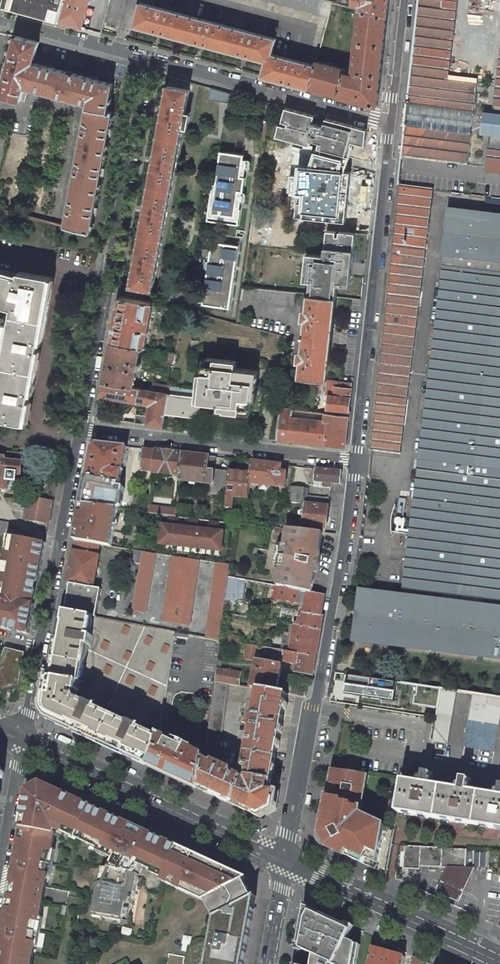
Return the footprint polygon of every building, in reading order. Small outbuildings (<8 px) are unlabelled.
[(3,6),(58,21),(63,0),(5,0),(3,6)] [(58,21),(82,27),(89,0),(63,0),(58,21)] [(125,0),(110,0),(104,21),(118,25),(125,0)] [(329,16),(332,2),(324,0),(269,0),(329,16)] [(353,7),(360,10),(387,17),(389,0),(354,0),(353,7)] [(457,0),(420,0),(402,156),(467,164),(475,86),(447,84),(457,0)] [(267,60),(263,76),(309,88),(316,65),(271,53),(275,38),(141,3),(135,25),(267,60)] [(345,73),(338,96),(377,106),(387,17),(360,10),(353,70),(356,72),(355,76),(345,73)] [(87,108),(66,226),(90,232),(94,215),(95,215),(97,207),(95,207),(101,175),(103,176),(104,168),(102,167),(108,136),(110,137),(111,129),(109,128),(112,112),(108,111),(113,84),(98,80),(98,79),(91,77),(90,78),(53,68),(53,67),(46,65),(46,66),(31,62),(32,58),(35,58),(39,42),(16,36),(1,96),(21,101),(25,86),(89,103),(88,108),(87,108)] [(492,117),(485,116),(482,138),(490,140),(487,174),(499,176),(499,57),(492,117)] [(345,70),(317,62),(316,65),(309,88),(338,96),(345,73),(345,70)] [(170,76),(168,86),(175,87),(177,78),(170,76)] [(168,86),(131,285),(153,289),(189,89),(175,87),(168,86)] [(318,116),(286,107),(282,122),(288,123),(287,126),(280,124),(277,136),(310,145),(311,140),(320,142),(319,147),(351,156),(364,159),(367,129),(326,118),(325,120),(317,118),(318,116)] [(351,156),(319,147),(313,165),(302,165),(300,192),(307,193),(303,220),(346,223),(351,173),(345,172),(348,165),(349,161),(351,156)] [(216,183),(214,182),(209,214),(215,214),(214,221),(239,224),(248,155),(226,152),(225,160),(219,159),(216,183)] [(400,453),(434,190),(399,185),(370,450),(400,453)] [(401,596),(400,607),(369,603),(365,632),(396,635),(395,646),(499,659),(499,219),(449,212),(443,257),(447,258),(446,267),(442,266),(401,596)] [(336,296),(338,284),(350,285),(353,255),(356,233),(340,231),(339,236),(336,236),(337,231),(327,230),(326,236),(325,256),(307,254),(304,281),(311,282),(310,294),(336,296)] [(239,246),(208,242),(199,297),(204,298),(203,305),(229,308),(239,246)] [(52,277),(20,271),(19,275),(0,270),(0,304),(13,307),(0,381),(0,418),(25,423),(52,277)] [(295,306),(296,292),(243,286),(241,300),(295,306)] [(303,360),(301,376),(327,379),(331,343),(332,337),(333,330),(336,296),(310,294),(308,310),(305,309),(304,319),(307,319),(306,327),(305,334),(305,340),(303,351),(300,351),(299,360),(303,360)] [(145,347),(153,302),(121,296),(113,341),(140,346),(145,347)] [(111,341),(104,382),(133,387),(136,368),(140,369),(140,366),(137,365),(140,346),(113,341),(111,341)] [(197,389),(196,396),(195,400),(200,401),(218,403),(217,410),(224,410),(250,413),(252,399),(257,399),(258,389),(256,389),(259,370),(236,368),(237,361),(207,357),(202,357),(201,364),(203,364),(202,372),(197,371),(196,382),(198,382),(197,389)] [(329,395),(325,411),(325,413),(348,416),(350,397),(352,382),(341,381),(328,379),(326,395),(329,395)] [(148,415),(147,424),(162,426),(164,413),(168,393),(153,390),(133,387),(104,382),(101,396),(109,398),(149,405),(148,415)] [(154,383),(153,390),(168,393),(170,386),(154,383)] [(170,386),(168,393),(196,396),(197,389),(170,386)] [(195,400),(196,396),(168,393),(164,413),(198,418),(200,401),(195,400)] [(128,417),(127,422),(147,424),(148,415),(129,412),(128,417)] [(291,414),(279,413),(277,438),(276,439),(278,439),(287,440),(325,445),(343,447),(345,447),(345,443),(348,416),(325,413),(324,421),(291,417),(291,414)] [(123,469),(127,447),(92,443),(86,477),(120,483),(122,474),(125,475),(126,470),(123,469)] [(154,471),(157,450),(146,449),(143,470),(154,471)] [(154,472),(181,476),(183,453),(157,450),(154,471),(154,472)] [(211,494),(229,497),(232,471),(214,469),(214,470),(208,469),(209,456),(183,453),(181,476),(180,480),(212,484),(211,494)] [(0,457),(0,487),(1,487),(0,490),(9,491),(8,490),(15,491),(17,475),(21,475),(22,463),(5,460),(5,457),(0,457)] [(235,497),(248,498),(250,483),(252,460),(245,459),(243,473),(232,471),(229,497),(226,513),(232,514),(235,497)] [(283,472),(284,464),(252,460),(250,483),(285,488),(287,472),(283,472)] [(323,486),(331,487),(331,483),(341,484),(343,470),(316,467),(314,481),(323,482),(323,486)] [(120,483),(86,477),(83,492),(81,505),(119,509),(122,506),(125,488),(119,487),(120,483)] [(308,489),(290,487),(288,502),(306,504),(329,507),(330,498),(307,496),(308,489)] [(25,523),(48,526),(53,501),(16,497),(13,510),(16,511),(15,517),(24,519),(26,520),(25,523)] [(304,526),(326,528),(329,507),(306,504),(304,526)] [(77,524),(76,532),(80,533),(78,542),(100,545),(109,546),(112,547),(113,538),(114,534),(119,509),(81,505),(77,524)] [(177,509),(149,505),(148,513),(168,515),(176,516),(177,509)] [(167,525),(178,526),(179,516),(176,516),(168,515),(167,525)] [(189,518),(187,527),(198,529),(199,519),(189,518)] [(208,530),(219,531),(220,521),(210,520),(208,530)] [(0,521),(0,534),(14,537),(21,538),(22,532),(10,529),(11,523),(0,521)] [(185,547),(196,548),(206,549),(216,550),(221,551),(224,532),(219,531),(208,530),(199,529),(198,529),(187,527),(182,527),(178,526),(167,525),(162,524),(160,544),(164,544),(175,546),(185,547)] [(280,558),(278,569),(281,573),(284,575),(282,587),(290,589),(300,591),(306,592),(308,592),(312,593),(315,575),(317,565),(319,552),(323,533),(316,532),(293,530),(290,542),(287,541),(282,544),(280,558)] [(4,628),(9,629),(14,631),(29,634),(34,605),(34,604),(30,603),(31,597),(35,598),(37,589),(33,588),(34,582),(38,583),(41,566),(42,560),(42,559),(44,550),(45,543),(31,540),(21,538),(14,537),(13,546),(11,554),(6,553),(4,563),(8,564),(5,584),(2,598),(0,598),(0,627),(4,628)] [(99,555),(100,545),(78,542),(74,541),(67,583),(70,583),(94,588),(100,555),(99,555)] [(143,552),(135,550),(133,559),(135,563),(141,564),(143,552)] [(145,613),(156,554),(143,552),(141,564),(132,610),(145,613)] [(189,625),(199,560),(173,556),(163,621),(189,625)] [(216,563),(207,638),(220,641),(220,640),(225,599),(228,578),(229,565),(216,563)] [(236,601),(238,580),(228,578),(225,599),(236,601)] [(94,588),(70,583),(65,611),(92,616),(96,617),(101,589),(94,588)] [(400,607),(401,596),(360,591),(354,641),(395,646),(396,635),(365,632),(369,603),(400,607)] [(308,592),(304,613),(321,616),(325,595),(314,593),(312,593),(308,592)] [(89,635),(92,616),(65,611),(53,678),(49,677),(44,706),(51,719),(150,765),(156,752),(158,739),(149,734),(140,730),(141,727),(132,722),(130,726),(97,710),(98,707),(89,702),(87,706),(75,700),(77,692),(78,692),(87,645),(91,646),(93,636),(89,635)] [(297,626),(321,630),(323,616),(321,616),(304,613),(302,612),(300,626),(297,625),(291,624),(291,625),(297,626)] [(292,652),(316,656),(321,630),(297,626),(291,625),(286,651),(292,652)] [(257,662),(252,688),(260,689),(277,692),(282,666),(261,662),(262,657),(274,659),(276,649),(248,645),(245,660),(257,662)] [(1,691),(4,692),(19,687),(21,672),(25,652),(6,648),(0,661),(0,694),(1,691)] [(316,656),(292,652),(286,651),(276,649),(274,659),(282,661),(297,663),(295,672),(313,675),(316,656)] [(241,673),(216,669),(215,681),(228,684),(239,686),(241,673)] [(395,681),(342,674),(339,694),(391,702),(395,681)] [(219,754),(228,684),(215,681),(206,756),(205,760),(210,763),(217,757),(217,754),(219,754)] [(292,684),(290,694),(296,696),(306,697),(308,686),(292,684)] [(441,689),(411,684),(408,706),(437,710),(441,689)] [(276,757),(287,694),(277,692),(260,689),(255,715),(254,714),(252,727),(253,727),(246,768),(251,769),(249,781),(244,780),(244,779),(232,773),(233,771),(215,762),(214,765),(210,763),(205,760),(201,788),(228,801),(262,817),(275,810),(278,792),(269,790),(276,757)] [(447,743),(456,691),(441,689),(437,710),(436,717),(432,741),(447,743)] [(499,715),(499,698),(473,694),(464,746),(494,751),(499,715)] [(151,724),(149,734),(158,739),(159,735),(160,729),(151,724)] [(180,744),(159,735),(158,739),(156,752),(150,765),(201,788),(205,760),(206,756),(185,747),(186,743),(181,741),(180,744)] [(325,814),(321,834),(328,847),(365,864),(386,874),(391,845),(394,830),(359,813),(366,775),(344,771),(333,770),(331,779),(336,780),(335,785),(334,790),(329,789),(329,791),(325,814)] [(415,771),(414,781),(429,782),(430,773),(415,771)] [(403,780),(404,781),(398,812),(405,813),(499,828),(499,795),(468,790),(461,789),(430,784),(422,783),(406,780),(407,778),(403,777),(403,780)] [(453,777),(451,786),(468,789),(469,779),(453,777)] [(115,859),(104,883),(103,883),(102,883),(101,883),(101,884),(100,884),(100,885),(95,911),(105,913),(104,917),(123,921),(125,915),(131,916),(139,874),(136,873),(138,868),(139,869),(141,865),(152,870),(151,872),(164,879),(179,847),(93,807),(42,783),(29,790),(22,828),(12,883),(16,884),(17,882),(45,888),(48,874),(46,874),(50,854),(51,854),(56,828),(78,838),(80,834),(100,843),(97,847),(102,849),(112,854),(111,857),(115,859)] [(483,792),(499,793),(499,784),(484,783),(483,792)] [(100,843),(80,834),(78,838),(97,847),(100,843)] [(466,864),(466,849),(405,846),(404,868),(420,869),(420,866),(438,867),(448,867),(458,868),(466,868),(466,864)] [(216,917),(256,896),(247,878),(238,874),(179,847),(164,879),(164,880),(178,887),(190,893),(203,899),(205,900),(206,900),(215,918),(216,917)] [(441,881),(436,892),(458,902),(465,888),(475,868),(466,868),(458,868),(448,867),(441,881)] [(16,884),(12,883),(9,896),(43,902),(45,888),(17,882),(16,884)] [(9,896),(0,948),(0,963),(32,963),(36,943),(34,942),(37,922),(39,922),(43,902),(9,896)] [(216,917),(211,942),(210,942),(206,963),(244,963),(256,896),(216,917)] [(305,908),(295,963),(356,963),(360,944),(348,939),(352,928),(305,908)] [(405,957),(372,948),(369,963),(404,963),(405,957)] [(414,956),(412,963),(422,963),(423,960),(414,956)]
